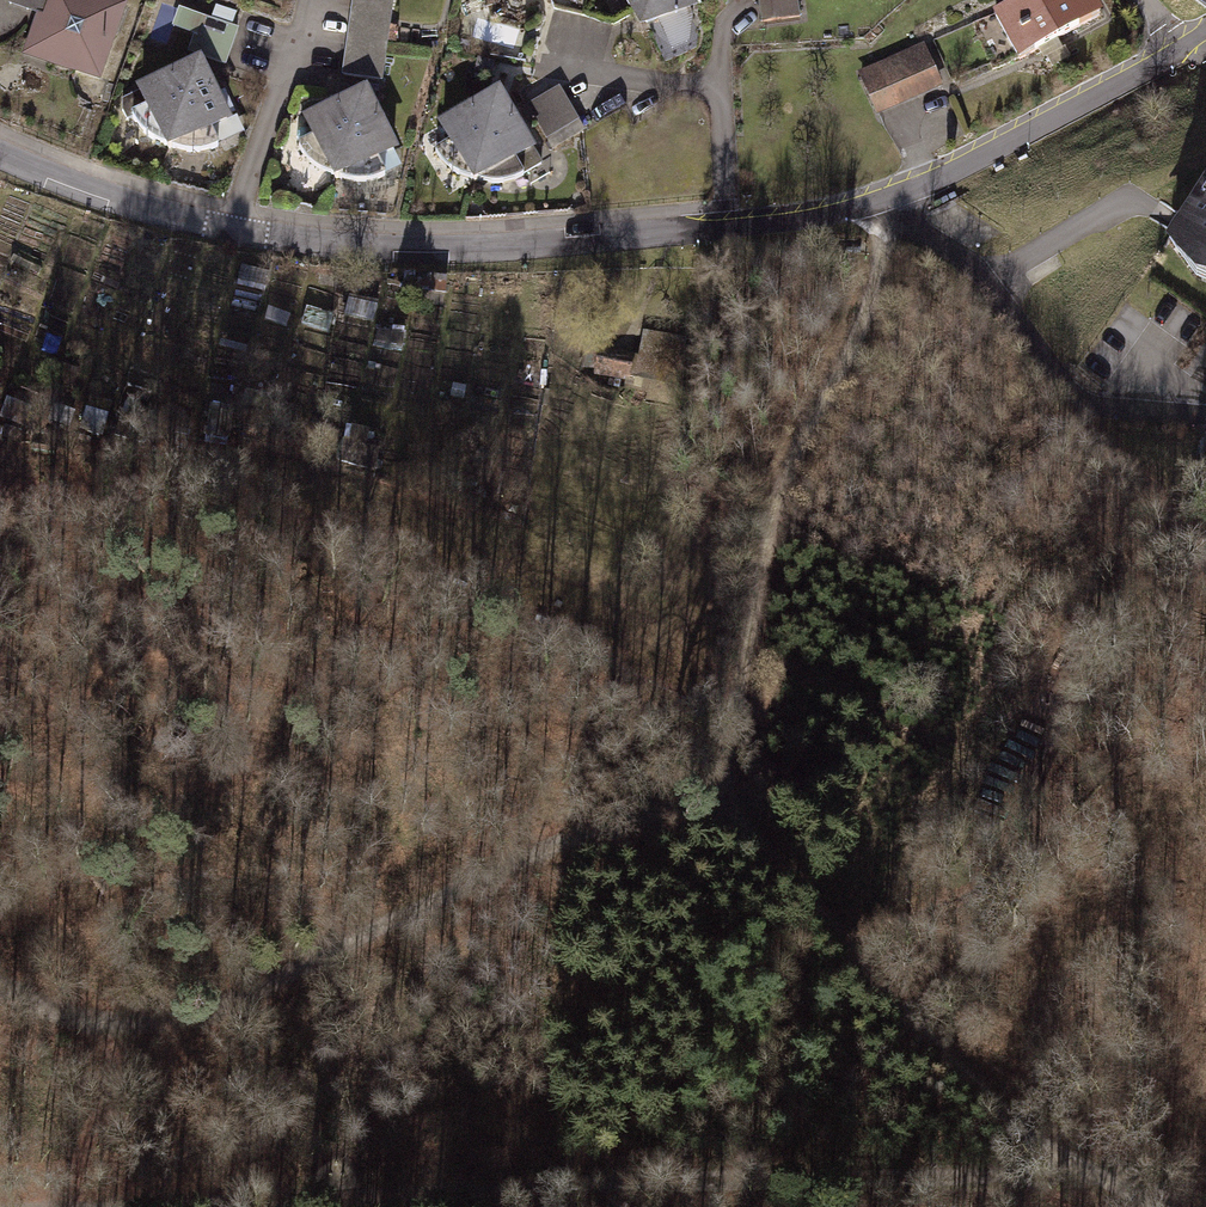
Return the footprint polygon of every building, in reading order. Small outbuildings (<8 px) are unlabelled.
[(19,10),(48,20),(56,0),(22,0),(19,10)] [(143,11),(113,0),(56,0),(48,20),(35,58),(116,87),(143,11)] [(386,81),(396,1),(384,0),(353,0),(343,76),(386,81)] [(640,31),(657,23),(670,51),(689,42),(693,10),(691,7),(693,6),(691,0),(625,0),(640,31)] [(765,20),(798,15),(796,0),(762,0),(765,20)] [(999,20),(1021,62),(1102,17),(1093,0),(1036,0),(999,20)] [(215,20),(187,13),(182,34),(233,48),(242,14),(218,8),(215,20)] [(921,40),(858,70),(880,117),(943,87),(921,40)] [(200,61),(140,90),(149,107),(134,116),(141,127),(148,134),(157,140),(167,144),(170,149),(176,147),(184,149),(193,150),(204,149),(212,147),(220,144),(212,129),(230,120),(200,61)] [(559,87),(528,105),(547,138),(578,121),(559,87)] [(365,90),(305,120),(314,137),(299,145),(306,156),(313,164),(322,169),(332,174),(334,179),(340,176),(348,178),(358,179),(368,179),(377,177),(385,174),(376,159),(394,150),(365,90)] [(498,90),(440,123),(450,140),(435,149),(443,159),(450,166),(460,172),(470,175),(473,180),(479,177),(487,179),(497,179),(507,178),(515,176),(523,172),(514,158),(531,147),(498,90)] [(1165,237),(1195,276),(1205,281),(1205,176),(1165,237)] [(640,354),(599,346),(593,374),(634,383),(640,354)]
